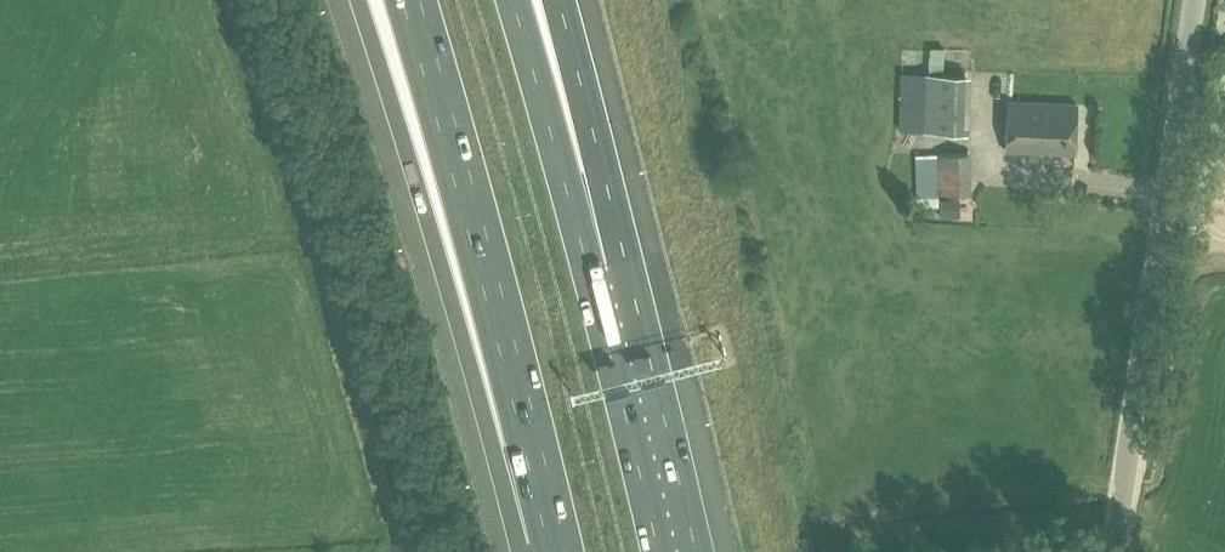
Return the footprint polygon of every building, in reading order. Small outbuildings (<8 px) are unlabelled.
[(1005,151),(1074,153),(1076,104),(1007,102),(1005,151)] [(971,194),(971,153),(937,153),(938,194),(971,194)] [(942,218),(961,218),(961,198),(941,199),(942,218)]
